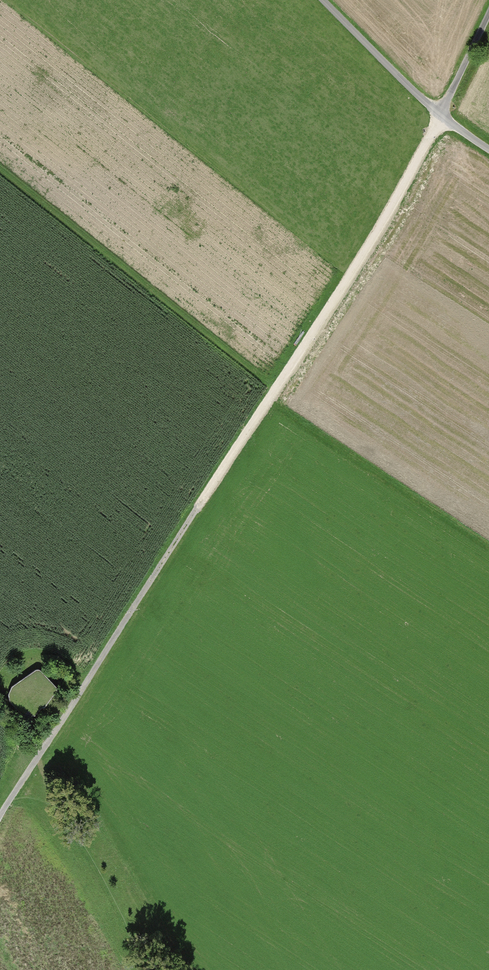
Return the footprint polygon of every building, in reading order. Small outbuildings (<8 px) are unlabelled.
[(27,720),(31,716),(32,716),(33,716),(35,716),(41,708),(42,708),(45,707),(57,691),(57,688),(56,685),(41,670),(39,669),(37,668),(35,669),(12,686),(8,694),(8,697),(10,702),(27,720)]
